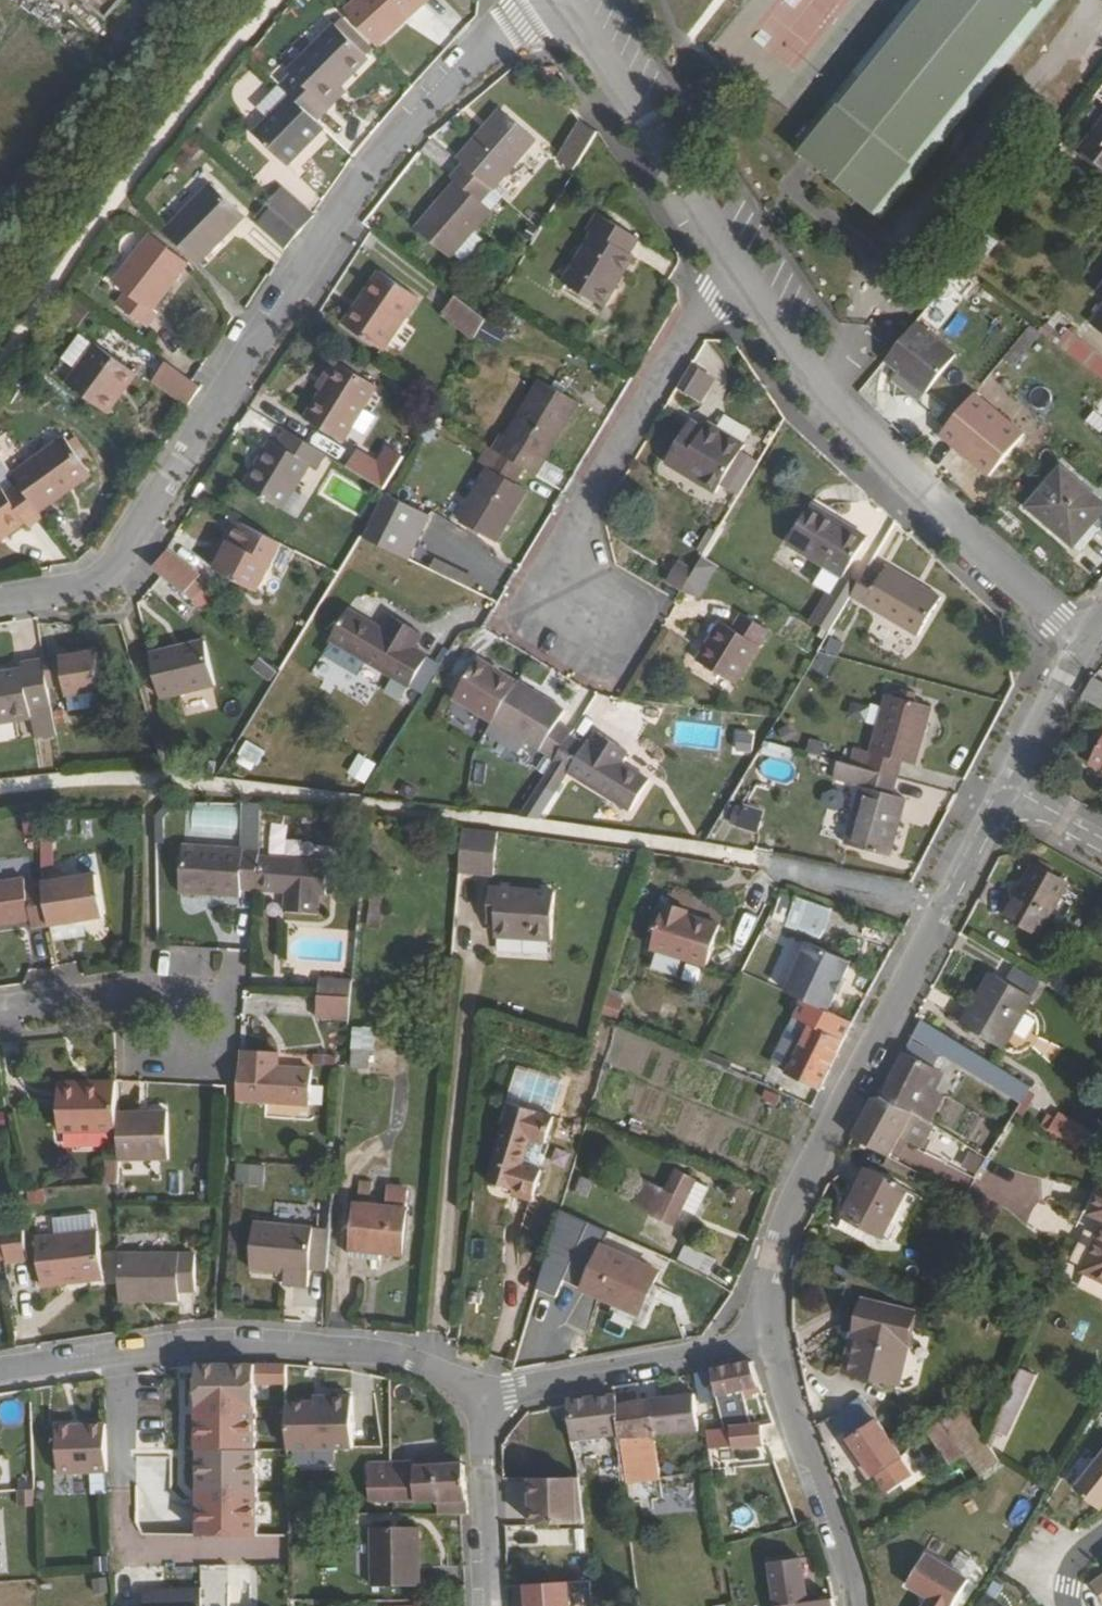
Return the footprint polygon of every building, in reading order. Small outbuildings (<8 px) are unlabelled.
[(339,19),(371,55),(428,5),(424,0),(360,0),(339,19)] [(962,0),(906,0),(787,150),(877,220),(996,69),(1016,45),(962,0)] [(1016,45),(1051,0),(962,0),(1016,45)] [(288,84),(276,96),(285,104),(310,129),(322,118),(318,113),(336,94),(339,96),(362,67),(327,33),(283,79),(288,84)] [(342,99),(339,96),(336,94),(318,113),(322,118),(342,99)] [(310,129),(285,104),(248,142),(281,173),(317,136),(310,129)] [(1079,151),(1101,169),(1101,121),(1079,151)] [(493,123),(454,169),(459,173),(487,198),(490,200),(529,154),(493,123)] [(574,171),(596,135),(576,125),(556,162),(574,171)] [(487,198),(459,173),(448,185),(451,189),(430,214),(433,216),(414,239),(444,265),(447,262),(468,239),(485,219),(475,211),(487,198)] [(204,192),(157,238),(192,272),(217,247),(212,241),(235,221),(204,192)] [(275,195),(260,210),(267,217),(295,241),(310,225),(307,222),(275,195)] [(295,241),(267,217),(251,233),(280,257),(295,241)] [(560,286),(602,310),(632,261),(627,257),(636,243),(594,217),(585,233),(589,237),(560,286)] [(239,225),(235,221),(212,241),(217,247),(239,225)] [(468,239),(447,262),(457,271),(477,248),(468,239)] [(183,271),(146,243),(111,290),(125,300),(115,314),(146,337),(155,322),(155,311),(157,306),(183,271)] [(372,282),(339,332),(379,358),(411,309),(372,282)] [(79,327),(88,311),(74,303),(65,319),(79,327)] [(481,328),(451,303),(439,318),(472,344),(481,328)] [(1088,325),(1101,336),(1101,305),(1088,325)] [(913,323),(883,361),(922,395),(954,357),(913,323)] [(1055,348),(1101,384),(1101,363),(1064,334),(1055,348)] [(58,364),(72,374),(91,349),(75,339),(58,364)] [(100,421),(115,401),(109,397),(127,374),(91,349),(72,374),(60,391),(100,421)] [(146,387),(183,412),(195,396),(189,390),(158,369),(146,387)] [(317,400),(333,372),(329,370),(318,387),(312,397),(317,400)] [(370,395),(333,372),(317,400),(301,428),(337,450),(370,395)] [(109,397),(115,401),(132,377),(127,374),(109,397)] [(537,460),(543,463),(577,408),(537,384),(504,441),(500,437),(490,453),(494,456),(522,472),(527,475),(537,460)] [(737,500),(757,467),(738,456),(742,448),(706,427),(702,431),(689,425),(663,466),(714,495),(718,488),(737,500)] [(323,463),(283,439),(275,452),(268,447),(240,494),(279,518),(307,471),(316,476),(323,463)] [(52,448),(6,481),(12,490),(33,519),(79,486),(52,448)] [(513,487),(522,472),(494,456),(454,522),(494,546),(525,494),(513,487)] [(527,475),(533,479),(543,463),(537,460),(527,475)] [(1077,553),(1096,531),(1091,526),(1101,512),(1101,508),(1059,470),(1025,510),(1077,553)] [(37,525),(33,519),(12,490),(0,498),(0,541),(19,528),(23,534),(37,525)] [(384,494),(363,538),(410,560),(431,516),(384,494)] [(785,547),(840,580),(861,546),(833,528),(836,523),(809,508),(785,547)] [(833,528),(861,546),(864,540),(836,523),(833,528)] [(237,531),(230,527),(213,556),(219,561),(237,531)] [(250,601),(278,552),(237,531),(219,561),(209,579),(250,601)] [(702,557),(714,538),(709,534),(697,553),(702,557)] [(437,558),(431,570),(470,589),(476,578),(437,558)] [(193,585),(162,559),(148,576),(156,583),(187,608),(196,597),(189,590),(193,585)] [(664,585),(680,594),(691,576),(676,566),(664,585)] [(879,580),(865,572),(855,588),(849,598),(915,638),(937,602),(885,570),(879,580)] [(811,626),(827,636),(849,598),(855,588),(840,580),(811,626)] [(408,691),(426,661),(411,653),(419,640),(389,621),(380,633),(345,614),(327,643),(408,691)] [(718,626),(695,664),(734,687),(765,634),(739,618),(730,633),(718,626)] [(33,634),(33,631),(32,626),(24,627),(25,635),(33,634)] [(201,649),(145,662),(155,708),(211,694),(201,649)] [(817,652),(808,676),(826,682),(835,658),(817,652)] [(54,660),(38,663),(38,669),(43,695),(57,693),(59,704),(97,698),(91,662),(55,667),(54,660)] [(421,699),(438,670),(426,661),(408,691),(421,699)] [(489,728),(514,688),(476,663),(451,703),(489,728)] [(265,685),(273,677),(256,664),(248,672),(265,685)] [(37,718),(46,716),(43,695),(38,669),(13,673),(13,678),(0,680),(0,730),(22,727),(21,720),(37,718)] [(1090,679),(1079,699),(1099,711),(1101,707),(1101,685),(1090,679)] [(566,740),(569,736),(555,727),(562,715),(515,686),(514,688),(489,728),(481,740),(514,760),(524,744),(553,762),(566,740)] [(865,773),(894,782),(899,765),(913,769),(930,711),(886,699),(865,773)] [(42,748),(51,747),(46,718),(46,716),(37,718),(42,748)] [(581,750),(566,740),(553,762),(534,791),(548,799),(564,775),(627,814),(646,784),(618,766),(625,756),(595,737),(588,748),(585,745),(581,750)] [(1089,764),(1101,771),(1101,743),(1089,764)] [(890,798),(894,782),(865,773),(837,766),(832,781),(861,789),(844,848),(886,860),(904,802),(890,798)] [(737,806),(731,826),(758,833),(763,813),(737,806)] [(150,818),(151,819),(155,823),(166,812),(162,807),(150,818)] [(256,856),(259,812),(244,810),(242,852),(241,856),(256,856)] [(234,842),(235,816),(187,813),(184,840),(234,842)] [(490,836),(457,832),(454,875),(488,878),(490,836)] [(237,896),(253,896),(255,863),(256,856),(241,856),(242,852),(181,849),(178,898),(237,901),(237,896)] [(255,863),(253,896),(282,899),(281,916),(315,918),(316,901),(324,901),(326,868),(255,863)] [(1037,936),(1066,885),(1033,865),(1003,916),(1037,936)] [(42,893),(21,896),(17,875),(0,878),(0,920),(24,916),(28,936),(49,932),(42,893)] [(95,881),(42,890),(42,893),(49,932),(81,927),(102,924),(95,881)] [(370,890),(366,924),(381,926),(384,892),(370,890)] [(494,912),(493,927),(493,940),(549,944),(553,896),(488,892),(486,912),(494,912)] [(819,940),(829,911),(795,899),(794,903),(778,900),(773,920),(786,925),(785,929),(819,940)] [(665,905),(651,948),(705,967),(718,928),(686,917),(687,911),(665,905)] [(485,926),(493,927),(494,912),(486,912),(485,926)] [(49,932),(51,945),(83,940),(81,927),(49,932)] [(783,996),(825,1016),(833,999),(831,996),(837,984),(840,985),(847,969),(806,947),(783,996)] [(1030,998),(991,974),(961,1025),(1000,1049),(1030,998)] [(316,1002),(348,1003),(350,987),(317,986),(316,1002)] [(315,1024),(346,1026),(348,1003),(316,1002),(315,1024)] [(817,1094),(847,1032),(813,1015),(811,1018),(801,1013),(790,1036),(799,1043),(783,1077),(817,1094)] [(919,1020),(911,1037),(1020,1101),(1029,1088),(919,1020)] [(371,1071),(373,1028),(351,1027),(349,1070),(371,1071)] [(909,1041),(880,1097),(924,1123),(938,1097),(923,1087),(932,1068),(931,1068),(936,1057),(909,1041)] [(234,1071),(232,1106),(307,1112),(309,1075),(273,1073),(273,1056),(239,1055),(239,1071),(234,1071)] [(114,1129),(113,1115),(113,1085),(113,1081),(57,1084),(57,1129),(114,1129)] [(869,1100),(851,1137),(888,1157),(898,1137),(917,1147),(929,1126),(924,1123),(880,1097),(869,1100)] [(541,1175),(535,1173),(520,1168),(529,1142),(544,1148),(552,1121),(510,1108),(486,1187),(510,1194),(509,1201),(530,1207),(541,1175)] [(1060,1113),(1048,1135),(1079,1152),(1091,1130),(1060,1113)] [(114,1129),(114,1163),(166,1162),(166,1115),(113,1115),(114,1129)] [(944,1159),(956,1140),(937,1128),(925,1147),(944,1159)] [(520,1168),(535,1173),(544,1148),(529,1142),(520,1168)] [(317,1162),(317,1172),(333,1172),(334,1162),(317,1162)] [(238,1187),(264,1189),(265,1166),(240,1165),(238,1187)] [(867,1171),(843,1216),(867,1231),(880,1237),(883,1233),(897,1241),(920,1199),(867,1171)] [(675,1228),(681,1214),(694,1185),(676,1176),(667,1195),(647,1186),(636,1211),(675,1228)] [(580,1181),(572,1198),(582,1202),(590,1187),(580,1181)] [(694,1185),(681,1214),(695,1221),(709,1192),(694,1185)] [(1090,1210),(1101,1216),(1101,1187),(1090,1210)] [(353,1209),(348,1253),(398,1257),(405,1195),(386,1192),(383,1210),(353,1209)] [(867,1231),(843,1216),(837,1226),(862,1240),(867,1231)] [(33,1289),(54,1287),(98,1284),(98,1278),(96,1234),(88,1236),(88,1219),(49,1220),(50,1238),(31,1238),(33,1289)] [(17,1223),(0,1225),(0,1247),(1,1247),(3,1262),(22,1259),(17,1223)] [(307,1277),(323,1279),(327,1237),(250,1229),(247,1276),(281,1279),(281,1292),(306,1294),(307,1277)] [(1082,1270),(1101,1280),(1101,1231),(1082,1270)] [(683,1248),(675,1262),(706,1277),(713,1263),(683,1248)] [(656,1275),(599,1250),(580,1293),(612,1307),(608,1316),(642,1330),(660,1292),(651,1289),(656,1275)] [(116,1274),(117,1305),(175,1306),(176,1293),(192,1293),(192,1256),(116,1258),(116,1274)] [(913,1313),(860,1300),(853,1333),(856,1334),(847,1372),(895,1384),(913,1313)] [(750,1363),(711,1370),(715,1393),(736,1389),(758,1385),(750,1363)] [(1032,1375),(1018,1368),(992,1422),(1000,1426),(1007,1429),(1032,1375)] [(711,1370),(694,1373),(697,1393),(701,1399),(716,1397),(715,1393),(711,1370)] [(660,1399),(661,1385),(651,1385),(649,1400),(652,1400),(660,1399)] [(761,1391),(758,1385),(736,1389),(738,1395),(761,1391)] [(635,1392),(615,1395),(617,1405),(636,1402),(635,1392)] [(652,1400),(658,1434),(699,1430),(693,1393),(660,1399),(652,1400)] [(613,1396),(567,1401),(571,1440),(620,1437),(617,1405),(615,1395),(613,1396)] [(860,1395),(826,1419),(836,1433),(870,1409),(860,1395)] [(617,1405),(620,1437),(625,1484),(647,1482),(642,1436),(658,1434),(652,1400),(649,1400),(636,1402),(617,1405)] [(961,1451),(979,1475),(982,1473),(999,1461),(990,1448),(1000,1426),(992,1422),(984,1440),(956,1405),(938,1421),(940,1423),(961,1451)] [(768,1409),(720,1422),(720,1427),(722,1438),(775,1429),(768,1409)] [(901,1456),(878,1421),(849,1441),(872,1476),(876,1474),(901,1456)] [(949,1461),(961,1451),(940,1423),(938,1421),(927,1432),(949,1461)] [(112,1473),(110,1425),(62,1427),(63,1474),(112,1473)] [(722,1438),(720,1427),(708,1429),(712,1449),(723,1448),(722,1438)] [(134,1435),(135,1523),(260,1522),(261,1433),(134,1435)] [(413,1457),(461,1457),(459,1449),(413,1450),(413,1457)] [(1075,1487),(1101,1507),(1101,1506),(1101,1453),(1075,1487)] [(901,1456),(876,1474),(888,1492),(912,1474),(901,1456)] [(436,1512),(467,1512),(466,1490),(461,1457),(413,1457),(413,1464),(391,1466),(391,1503),(414,1503),(414,1504),(436,1503),(436,1512)] [(346,1505),(391,1503),(391,1466),(345,1467),(346,1505)] [(536,1526),(583,1522),(578,1475),(531,1480),(536,1526)] [(36,1505),(35,1489),(18,1490),(19,1506),(36,1505)] [(627,1505),(629,1528),(649,1526),(646,1504),(627,1505)] [(310,1527),(310,1514),(286,1513),(286,1528),(310,1527)] [(419,1587),(420,1531),(374,1531),(373,1586),(419,1587)] [(113,1556),(99,1557),(100,1572),(113,1572),(113,1556)] [(833,1599),(806,1602),(800,1559),(770,1564),(775,1605),(776,1605),(777,1605),(834,1605),(833,1599)] [(946,1567),(931,1559),(915,1591),(928,1598),(937,1583),(946,1567)] [(928,1598),(923,1605),(950,1605),(966,1579),(946,1567),(937,1583),(928,1598)] [(567,1597),(567,1573),(550,1572),(549,1597),(567,1597)] [(1090,1583),(1101,1600),(1101,1574),(1090,1583)] [(113,1591),(112,1579),(99,1580),(101,1592),(113,1591)] [(201,1588),(149,1589),(149,1605),(202,1605),(201,1588)]
